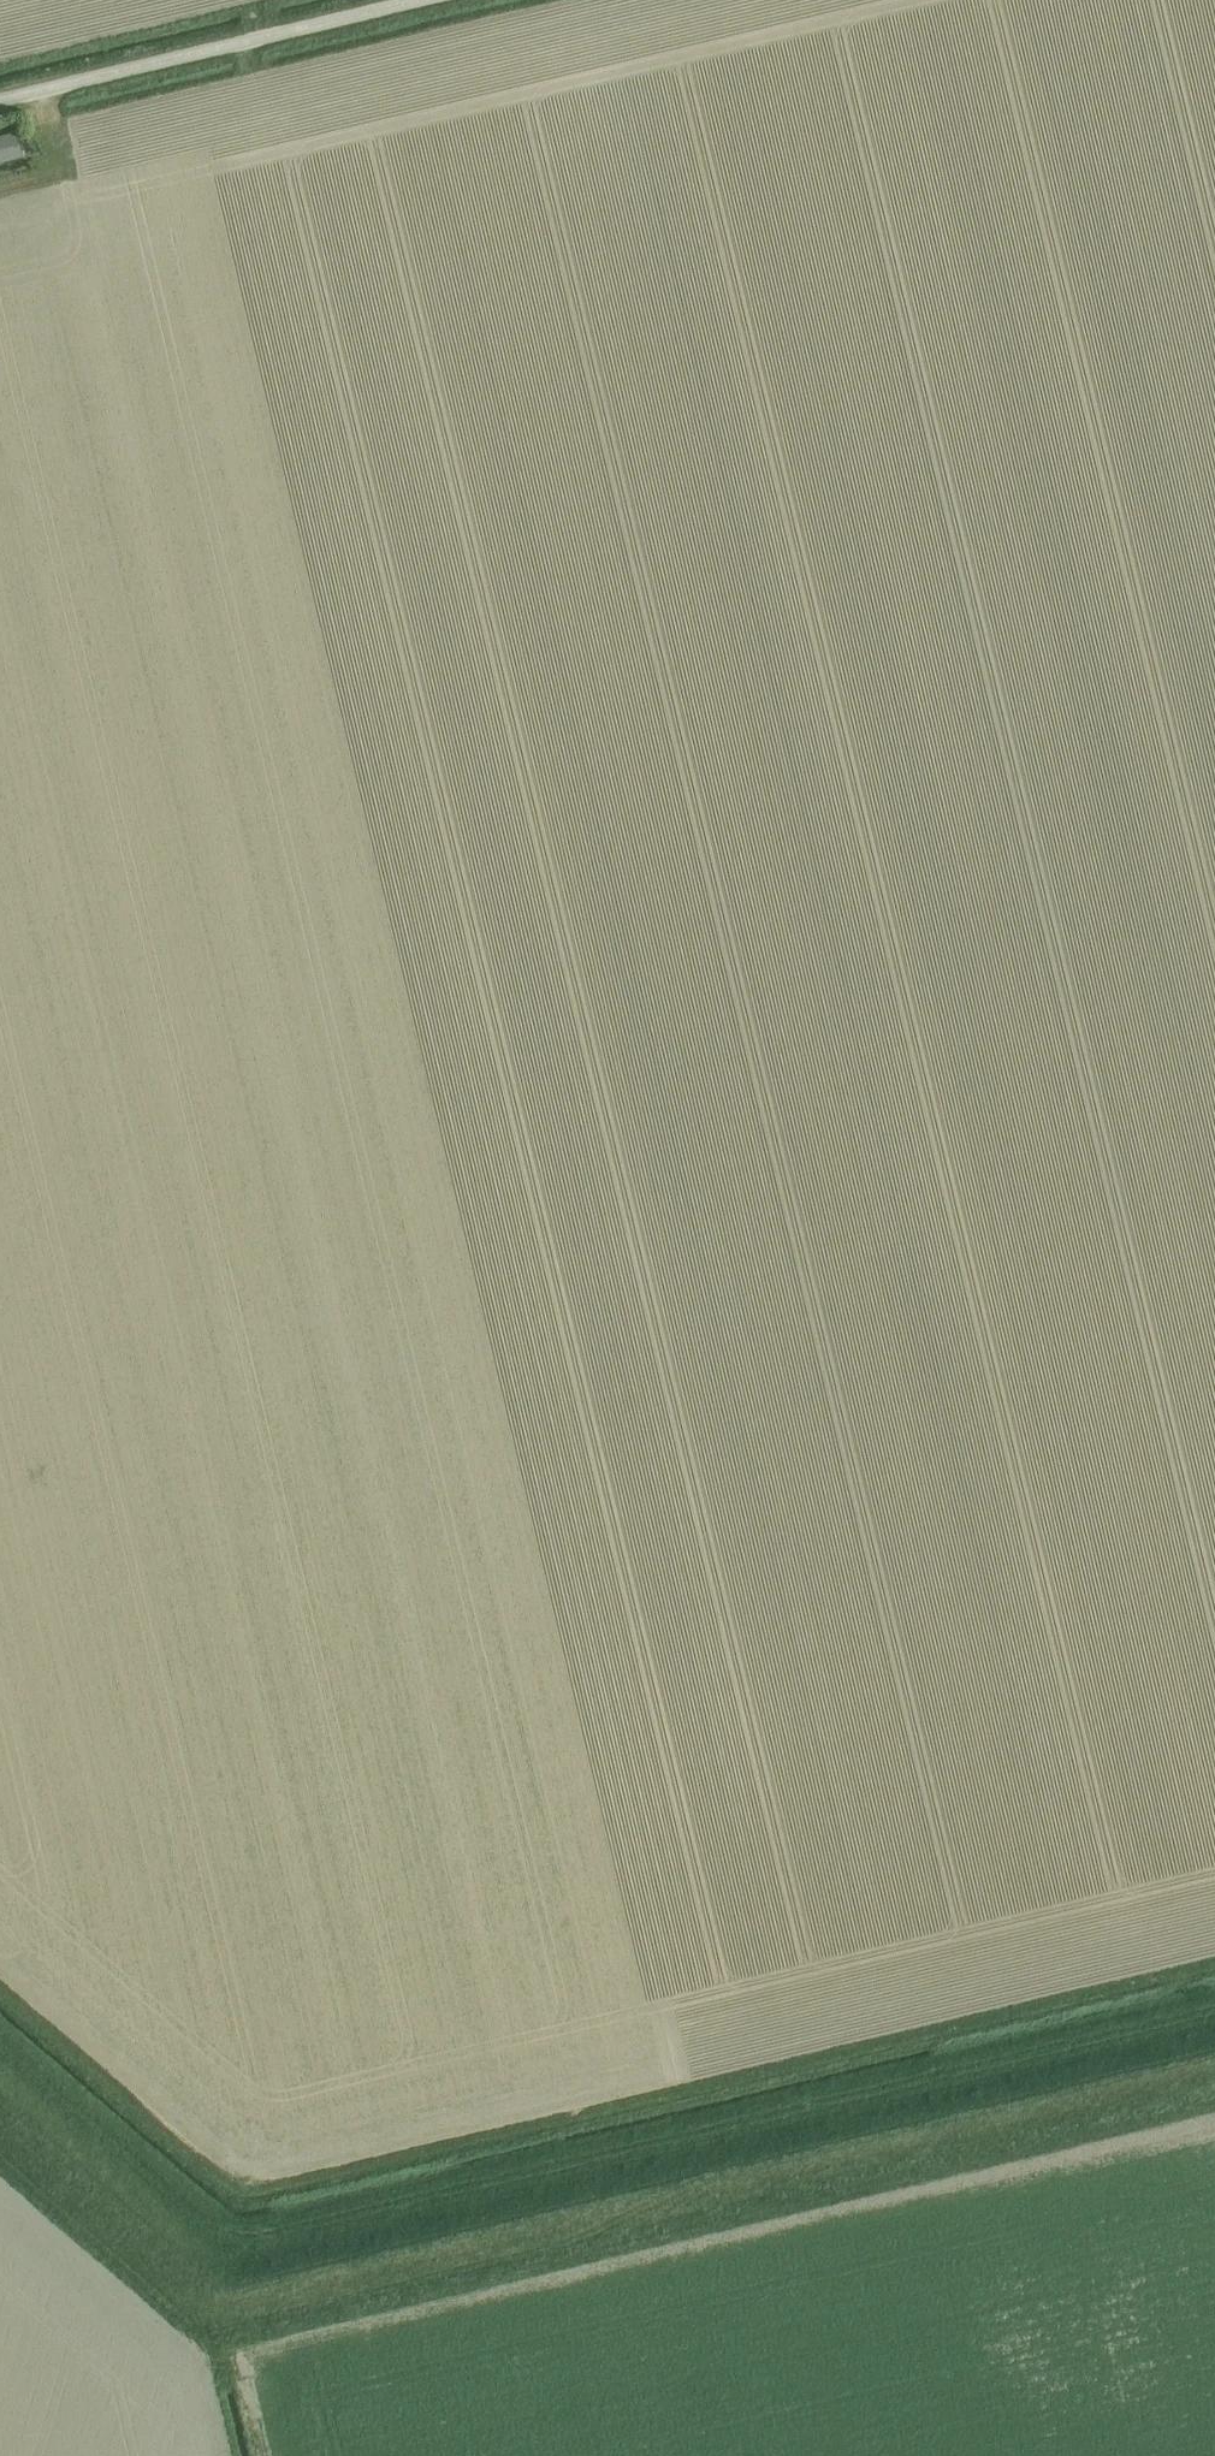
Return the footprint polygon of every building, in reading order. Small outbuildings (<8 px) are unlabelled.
[(24,156),(18,132),(0,137),(0,162),(24,156)]
